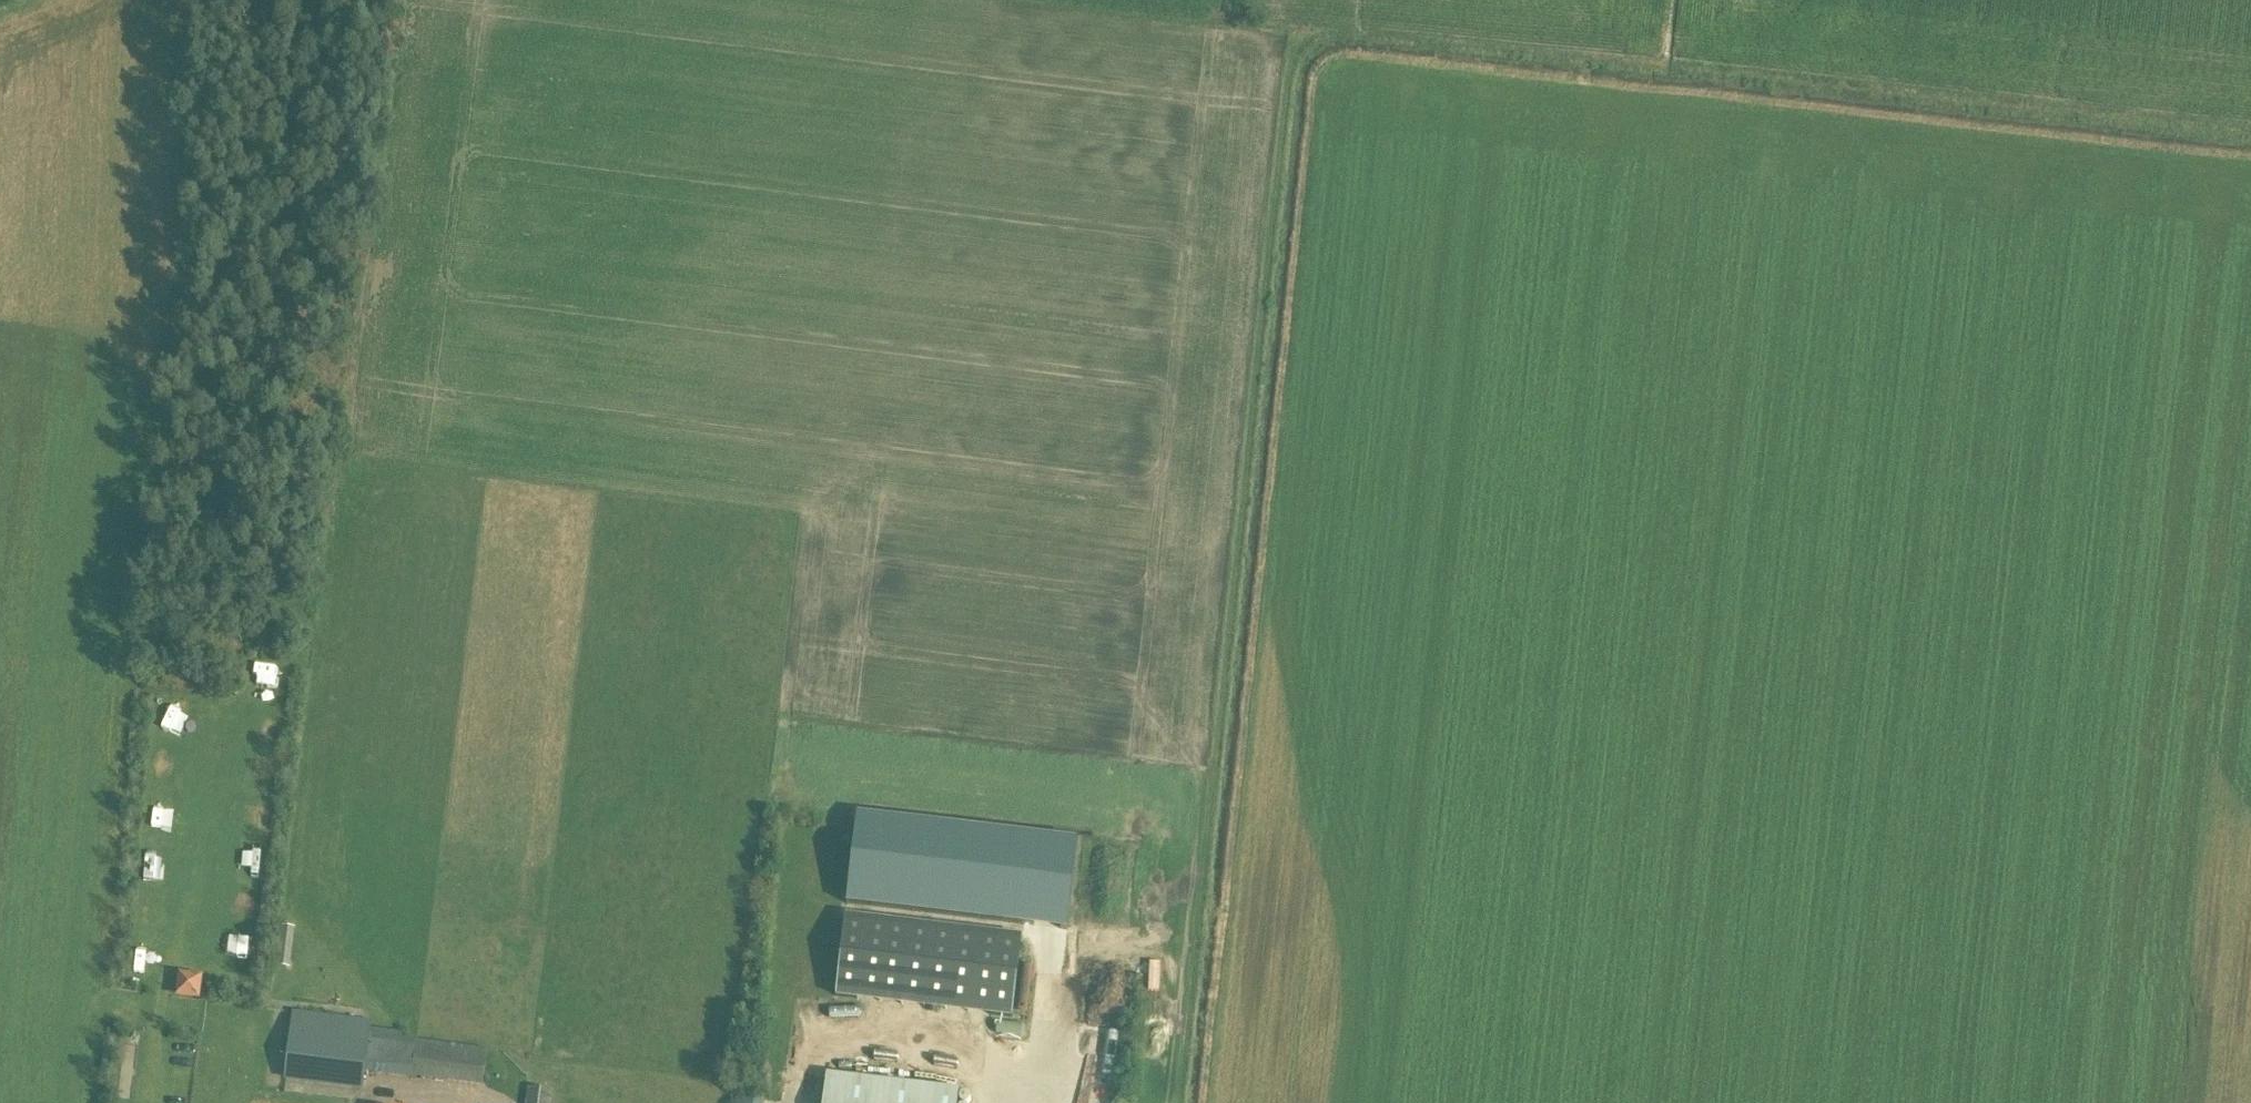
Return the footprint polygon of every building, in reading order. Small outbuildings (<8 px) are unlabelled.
[(258,705),(281,715),(290,693),(267,683),(258,705)] [(176,733),(175,707),(162,708),(163,733),(176,733)] [(177,813),(177,793),(154,793),(154,813),(177,813)] [(1078,842),(859,815),(847,903),(1067,929),(1078,842)] [(172,865),(172,843),(150,843),(150,865),(172,865)] [(842,950),(841,985),(915,988),(912,987),(943,988),(985,1005),(1007,1006),(1011,994),(1013,957),(919,954),(894,944),(884,943),(884,928),(867,922),(867,940),(846,939),(842,950)] [(276,925),(275,958),(297,959),(298,925),(276,925)] [(1003,956),(1004,933),(909,926),(907,949),(1003,956)] [(241,958),(255,961),(260,936),(247,933),(241,958)] [(134,966),(146,968),(150,949),(138,946),(134,966)] [(203,977),(178,973),(175,998),(200,1001),(203,977)] [(1152,1015),(1163,1010),(1156,994),(1145,999),(1152,1015)] [(483,1086),(487,1048),(352,1034),(354,1021),(292,1015),(286,1076),(363,1084),(364,1073),(483,1086)] [(1091,1053),(1122,1053),(1122,1028),(1091,1028),(1091,1053)] [(922,1052),(921,1060),(946,1064),(948,1057),(922,1052)] [(823,1102),(957,1102),(959,1090),(826,1075),(823,1102)] [(553,1091),(528,1088),(525,1102),(551,1102),(553,1091)]
